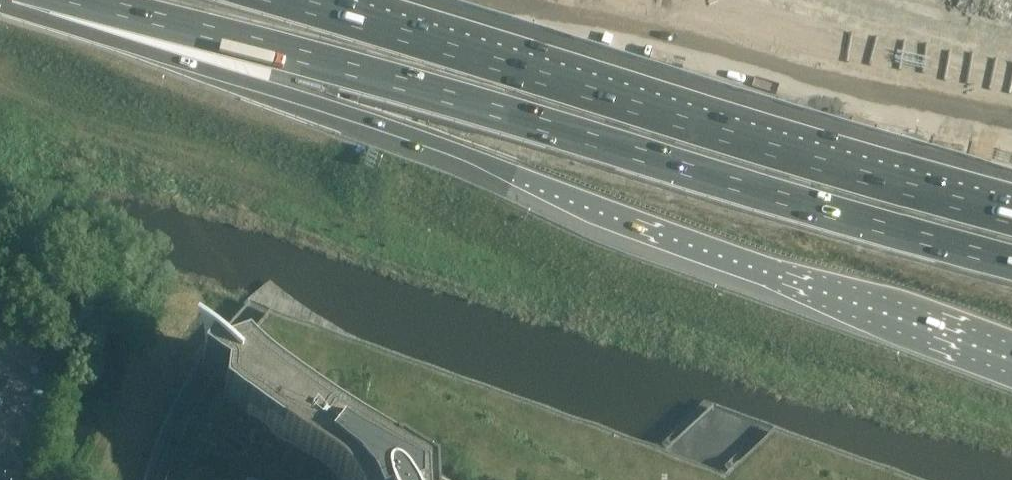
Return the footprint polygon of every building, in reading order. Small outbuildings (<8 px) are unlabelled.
[(228,330),(210,353),(206,349),(204,351),(208,354),(194,375),(176,406),(162,438),(147,479),(912,479),(713,409),(665,453),(250,305),(228,330)]
